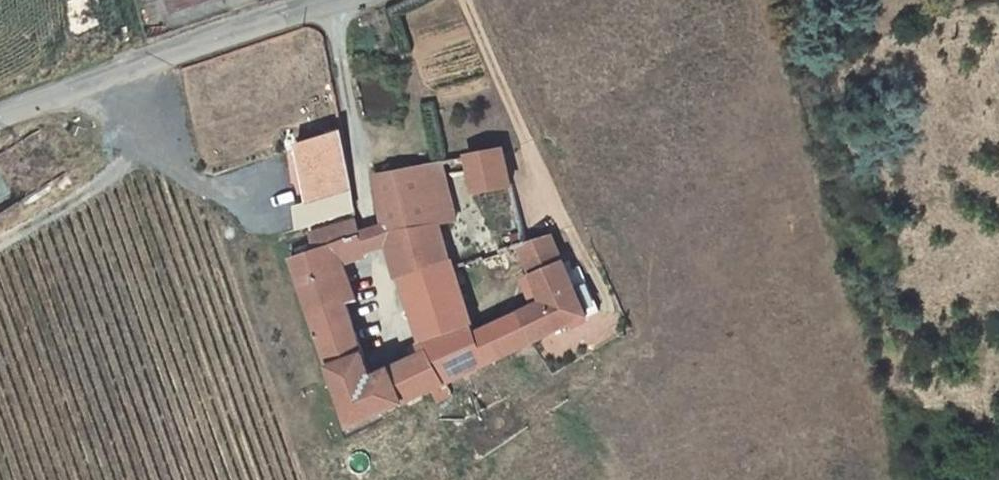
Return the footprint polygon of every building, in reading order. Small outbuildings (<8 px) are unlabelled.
[(302,176),(350,162),(344,129),(298,145),(302,176)] [(475,189),(513,180),(506,146),(467,155),(475,189)] [(460,213),(442,160),(440,159),(403,168),(413,228),(437,223),(460,213)] [(451,381),(489,362),(477,332),(474,324),(419,347),(423,357),(374,380),(346,304),(357,299),(345,262),(366,257),(363,241),(359,218),(312,232),(317,250),(293,257),(354,428),(433,391),(438,400),(456,392),(451,381)] [(413,228),(388,235),(390,251),(395,279),(449,257),(437,223),(413,228)] [(529,243),(522,246),(531,270),(564,255),(553,233),(529,243)] [(366,257),(390,251),(388,235),(363,241),(366,257)] [(533,304),(518,312),(534,340),(591,312),(590,310),(570,268),(564,255),(531,270),(537,285),(527,289),(533,304)] [(419,347),(474,324),(461,288),(455,272),(449,257),(395,279),(419,347)] [(481,263),(455,272),(461,288),(487,279),(481,263)] [(531,270),(522,274),(527,289),(537,285),(531,270)] [(489,362),(534,340),(518,312),(477,332),(489,362)]
